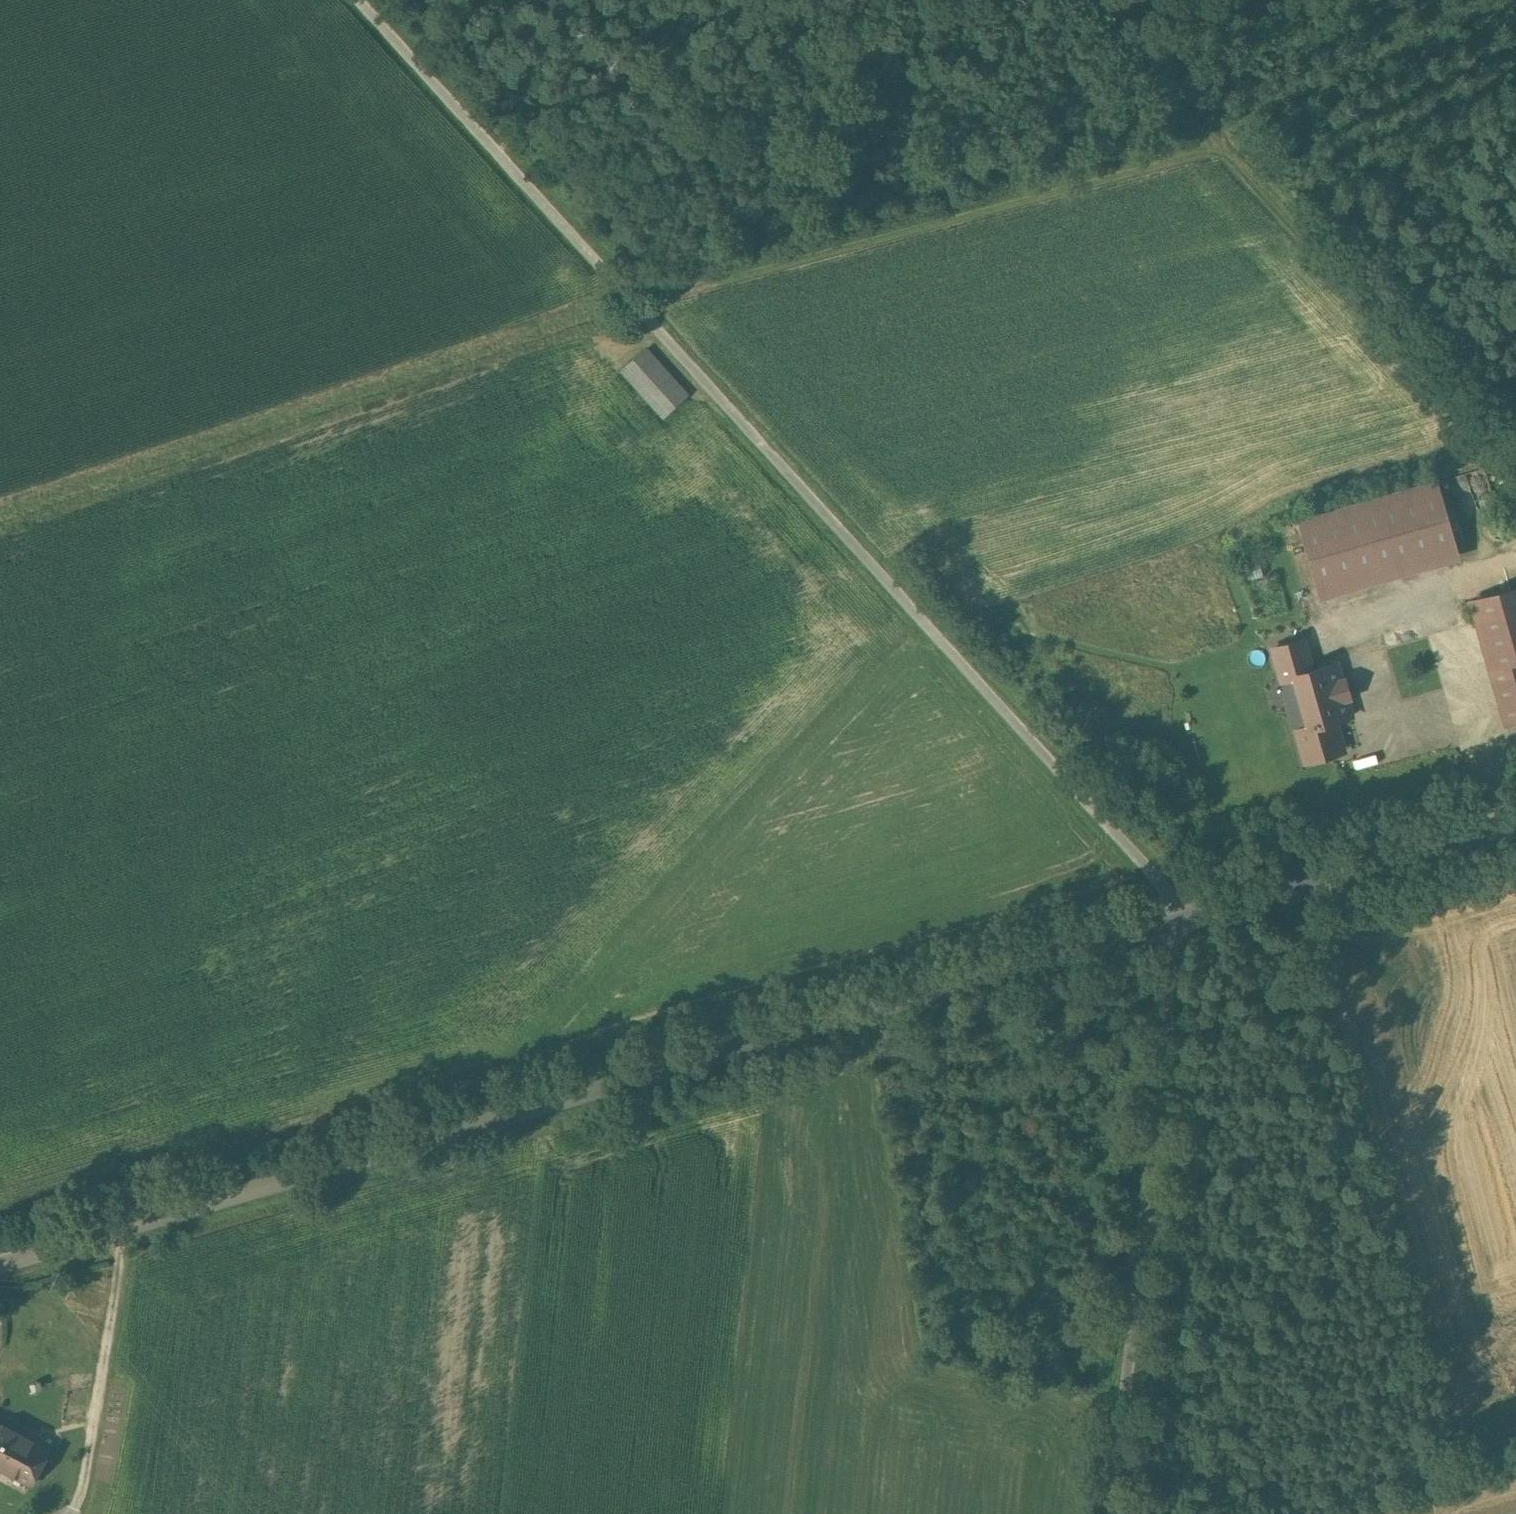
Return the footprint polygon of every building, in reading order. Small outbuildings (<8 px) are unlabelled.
[(673,408),(697,386),(657,342),(632,364),(673,408)] [(1445,481),(1308,521),(1330,598),(1468,559),(1445,481)] [(1263,560),(1246,561),(1247,575),(1265,574),(1263,560)] [(1479,596),(1515,721),(1515,585),(1479,596)] [(1335,721),(1360,714),(1344,658),(1320,665),(1312,635),(1282,644),(1292,677),(1302,674),(1316,721),(1305,724),(1316,763),(1344,755),(1335,721)] [(31,1483),(50,1448),(0,1421),(0,1466),(31,1483)]
